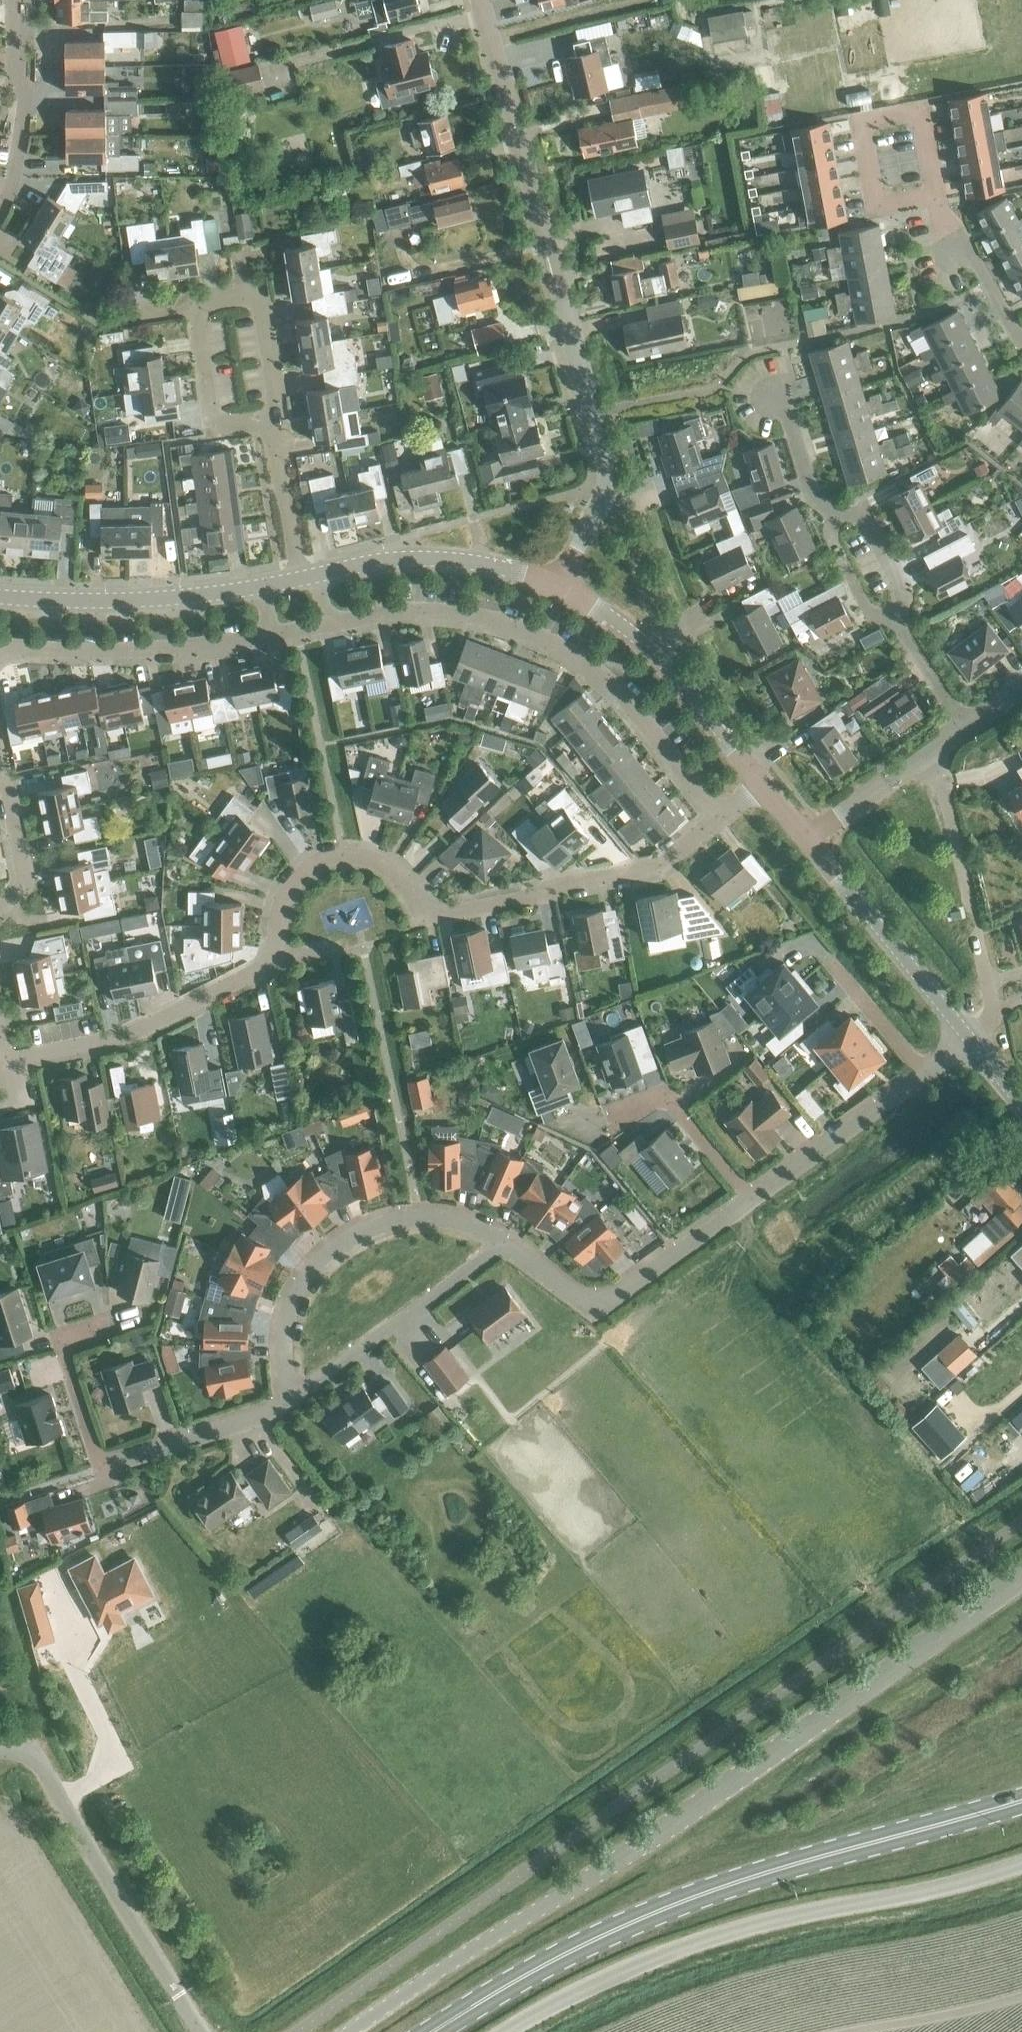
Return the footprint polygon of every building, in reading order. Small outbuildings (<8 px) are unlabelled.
[(58,2),(58,21),(98,20),(110,20),(109,0),(91,0),(91,1),(58,2)] [(204,10),(204,0),(185,0),(185,10),(183,10),(183,29),(203,29),(204,10)] [(315,20),(340,14),(336,0),(323,0),(310,3),(315,20)] [(379,22),(420,12),(418,0),(373,0),(379,22)] [(753,9),(743,11),(743,9),(708,16),(713,42),(748,36),(746,29),(756,27),(753,9)] [(212,31),(222,67),(229,65),(223,44),(237,40),(233,25),(212,31)] [(67,66),(106,66),(106,47),(138,47),(138,31),(106,31),(106,39),(67,39),(67,66)] [(575,96),(608,88),(602,65),(612,63),(605,34),(573,42),(576,55),(564,58),(568,74),(570,73),(575,96)] [(428,52),(416,55),(412,39),(383,46),(387,62),(383,64),(391,96),(393,102),(412,97),(411,91),(436,84),(435,81),(437,76),(436,70),(432,67),(428,52)] [(222,72),(228,98),(265,88),(259,62),(222,72)] [(106,99),(139,99),(139,85),(119,85),(119,81),(106,81),(106,66),(67,66),(67,91),(106,91),(106,99)] [(581,127),(586,154),(622,147),(621,143),(636,140),(632,118),(641,116),(640,108),(667,103),(664,87),(610,98),(614,120),(581,127)] [(950,100),(954,119),(989,112),(986,93),(950,100)] [(68,135),(121,134),(121,130),(132,130),(132,115),(139,115),(139,99),(106,99),(107,109),(68,109),(68,135)] [(957,138),(993,131),(989,112),(954,119),(957,138)] [(429,154),(457,147),(448,114),(421,121),(423,128),(412,131),(416,146),(427,143),(429,154)] [(213,116),(215,133),(223,132),(220,115),(213,116)] [(786,150),(796,148),(832,142),(828,122),(792,129),(792,130),(782,132),(786,150)] [(957,138),(960,156),(996,149),(1006,148),(1003,129),(993,131),(957,138)] [(121,134),(68,135),(68,160),(107,160),(107,169),(139,169),(139,154),(121,154),(121,134)] [(799,167),(835,160),(832,142),(796,148),(799,167)] [(666,149),(670,167),(685,165),(682,146),(666,149)] [(750,157),(749,149),(741,151),(742,159),(750,157)] [(960,156),(964,175),(1000,168),(996,149),(960,156)] [(460,159),(444,163),(443,158),(426,162),(427,166),(424,166),(422,160),(401,166),(404,177),(416,174),(419,185),(431,182),(434,192),(466,184),(460,159)] [(799,167),(803,186),(839,179),(835,160),(799,167)] [(746,177),(754,176),(752,168),(744,169),(746,177)] [(1000,168),(964,175),(968,194),(1004,188),(1000,168)] [(645,170),(591,181),(599,220),(623,215),(626,229),(657,222),(645,170)] [(35,216),(62,233),(87,192),(107,191),(107,180),(67,181),(68,193),(61,203),(48,195),(35,216)] [(799,205),(839,197),(837,183),(794,191),(799,205)] [(757,194),(756,186),(748,188),(749,196),(757,194)] [(440,225),(474,216),(468,192),(411,207),(410,203),(387,208),(373,212),(378,231),(438,216),(440,225)] [(988,234),(1018,218),(1006,196),(977,213),(988,234)] [(796,206),(800,225),(810,223),(810,224),(846,217),(842,198),(806,204),(796,206)] [(761,213),(759,205),(751,206),(753,214),(761,213)] [(237,214),(241,238),(253,236),(249,212),(237,214)] [(56,244),(62,233),(35,216),(22,238),(41,250),(31,266),(57,282),(74,255),(56,244)] [(169,236),(175,275),(200,272),(196,249),(207,247),(203,218),(191,219),(192,226),(180,228),(181,235),(169,236)] [(1021,243),(1021,226),(1018,218),(988,234),(1000,255),(1021,243)] [(175,275),(169,236),(156,238),(154,221),(127,225),(132,258),(146,256),(150,279),(175,275)] [(764,232),(763,224),(755,226),(757,234),(764,232)] [(829,258),(884,247),(879,224),(840,232),(843,248),(838,249),(836,246),(827,248),(829,258)] [(693,225),(666,231),(670,254),(698,249),(693,225)] [(290,273),(322,268),(320,256),(332,254),(330,242),(337,241),(335,229),(306,234),(308,245),(286,248),(290,273)] [(1021,270),(1021,243),(1000,255),(1011,276),(1021,270)] [(848,277),(888,269),(884,247),(829,258),(830,267),(840,265),(840,262),(845,261),(848,277)] [(654,275),(640,278),(639,273),(646,271),(643,257),(614,263),(616,272),(612,273),(612,275),(607,276),(610,292),(616,291),(618,303),(657,295),(656,287),(657,287),(654,275)] [(660,263),(662,274),(665,286),(678,283),(674,261),(660,263)] [(318,305),(347,301),(345,290),(325,293),(322,268),(290,273),(294,298),(316,295),(318,305)] [(837,302),(892,292),(888,269),(848,277),(851,293),(846,294),(845,291),(835,293),(837,302)] [(1011,276),(1021,296),(1021,270),(1011,276)] [(490,276),(473,281),(471,272),(454,276),(458,292),(435,298),(441,323),(455,319),(452,306),(461,304),(463,312),(497,303),(490,276)] [(425,283),(428,296),(450,291),(447,278),(425,283)] [(738,287),(740,298),(779,291),(777,280),(738,287)] [(19,332),(24,324),(33,322),(36,324),(42,313),(53,320),(59,309),(48,302),(45,306),(17,288),(15,290),(7,293),(6,294),(0,291),(0,321),(19,332)] [(892,292),(837,302),(839,312),(848,310),(848,307),(854,306),(857,322),(896,315),(892,292)] [(624,324),(631,355),(687,343),(677,300),(655,305),(658,317),(624,324)] [(301,345),(333,340),(329,315),(348,312),(347,301),(318,305),(319,317),(297,320),(301,345)] [(804,309),(806,320),(829,315),(826,305),(804,309)] [(933,349),(969,331),(957,309),(923,327),(922,324),(909,331),(913,339),(925,333),(932,346),(933,349)] [(19,332),(0,321),(0,364),(8,369),(14,359),(6,354),(19,332)] [(472,329),(478,351),(507,344),(502,322),(472,329)] [(124,339),(123,330),(99,333),(101,343),(124,339)] [(944,370),(979,352),(969,331),(933,349),(932,346),(920,352),(924,360),(936,354),(943,368),(944,370)] [(329,377),(358,372),(356,361),(355,352),(348,347),(347,337),(333,340),(301,345),(305,370),(327,366),(329,377)] [(815,375),(869,359),(866,349),(857,352),(857,355),(852,356),(848,340),(809,352),(815,375)] [(164,376),(165,376),(162,355),(156,356),(154,345),(124,350),(126,365),(124,365),(128,392),(141,390),(140,385),(164,381),(164,376)] [(955,391),(990,374),(979,352),(944,370),(943,368),(931,374),(935,382),(947,376),(954,389),(955,391)] [(822,396),(861,385),(856,369),(861,367),(863,370),(872,368),(869,359),(815,375),(822,396)] [(497,424),(527,416),(524,407),(531,405),(524,376),(516,378),(512,362),(476,372),(480,388),(485,387),(493,414),(495,414),(497,424)] [(8,369),(0,364),(0,384),(6,388),(15,373),(8,369)] [(312,416),(344,411),(340,387),(360,384),(358,372),(329,377),(331,388),(308,392),(312,416)] [(955,391),(954,389),(942,395),(946,403),(958,397),(966,414),(1001,396),(990,374),(955,391)] [(141,390),(144,411),(146,422),(179,417),(177,402),(181,402),(177,375),(165,376),(164,376),(164,381),(140,385),(141,390)] [(1021,427),(1021,379),(999,408),(997,406),(988,417),(995,423),(1003,413),(1021,428),(1021,427)] [(828,418),(882,402),(879,393),(870,395),(870,398),(865,400),(861,385),(822,396),(828,418)] [(835,440),(874,428),(869,413),(874,411),(876,414),(885,411),(882,402),(828,418),(835,440)] [(342,448),(365,445),(369,444),(367,433),(348,436),(344,411),(312,416),(316,441),(338,438),(340,449),(342,448)] [(697,477),(722,469),(726,451),(701,459),(695,440),(706,436),(700,414),(684,419),(686,426),(659,434),(671,472),(692,466),(697,477)] [(527,416),(497,424),(500,433),(498,434),(504,457),(479,463),(485,485),(540,471),(536,455),(543,453),(536,424),(529,425),(527,416)] [(841,461),(895,446),(892,437),(883,439),(883,442),(878,444),(874,428),(835,440),(841,461)] [(744,485),(749,499),(758,496),(756,489),(784,480),(773,443),(744,452),(753,482),(744,485)] [(365,445),(342,448),(343,456),(357,453),(357,452),(366,450),(365,445)] [(895,446),(841,461),(848,484),(887,473),(882,457),(887,455),(888,458),(898,455),(895,446)] [(439,488),(439,489),(460,484),(458,475),(468,472),(462,447),(446,451),(446,448),(420,455),(423,467),(423,468),(428,467),(434,489),(439,488)] [(196,479),(235,473),(232,448),(204,452),(204,450),(179,454),(181,465),(193,463),(195,476),(196,479)] [(350,491),(357,522),(381,517),(376,494),(387,492),(380,463),(369,466),(370,469),(358,471),(362,489),(350,491)] [(901,519),(931,503),(921,483),(938,474),(933,464),(910,475),(914,484),(890,497),(901,519)] [(442,502),(439,489),(439,488),(434,489),(428,467),(423,468),(423,467),(402,472),(405,482),(394,485),(400,509),(415,505),(416,508),(442,502)] [(722,469),(697,477),(702,491),(680,499),(690,525),(727,511),(720,493),(730,489),(722,469)] [(199,503),(239,497),(235,473),(196,479),(195,476),(183,478),(184,488),(197,487),(199,501),(199,503)] [(357,522),(350,491),(338,494),(334,473),(309,479),(315,507),(326,505),(332,528),(357,522)] [(32,512),(11,510),(12,495),(0,494),(0,524),(1,524),(0,535),(0,551),(28,553),(32,512)] [(202,526),(242,521),(239,497),(199,503),(199,501),(186,502),(188,513),(200,511),(202,525),(202,526)] [(32,512),(28,553),(58,556),(60,529),(73,530),(76,500),(54,498),(53,514),(32,512)] [(742,510),(748,530),(762,525),(759,518),(775,512),(770,500),(742,510)] [(126,506),(128,554),(153,554),(152,531),(163,531),(163,501),(151,501),(151,509),(127,510),(127,506),(126,506)] [(128,554),(126,506),(102,507),(102,502),(90,503),(91,532),(102,532),(103,555),(128,554)] [(931,503),(901,519),(912,540),(936,527),(941,536),(964,524),(959,514),(946,520),(941,511),(936,513),(931,503)] [(766,521),(785,561),(815,547),(796,507),(766,521)] [(202,526),(202,525),(182,528),(184,544),(195,542),(194,537),(204,536),(206,551),(246,546),(242,521),(202,526)] [(706,561),(719,589),(745,576),(743,570),(750,567),(745,554),(755,550),(746,529),(717,542),(722,554),(706,561)] [(927,571),(941,597),(973,580),(960,555),(967,551),(960,538),(935,551),(942,564),(927,571)] [(983,591),(990,607),(1009,598),(1002,582),(983,591)] [(733,618),(753,657),(782,641),(764,606),(777,599),(770,585),(742,599),(748,611),(733,618)] [(838,596),(830,600),(825,590),(784,610),(790,621),(810,611),(823,636),(851,621),(838,596)] [(1021,622),(1021,599),(1011,609),(1021,622)] [(950,652),(970,678),(1007,649),(987,623),(950,652)] [(441,661),(429,663),(424,638),(399,644),(407,683),(431,678),(433,687),(446,684),(441,661)] [(470,700),(490,647),(467,638),(453,676),(466,681),(460,697),(470,700)] [(357,647),(364,682),(385,677),(387,688),(400,685),(395,661),(383,664),(379,643),(357,647)] [(343,686),(364,682),(357,647),(335,652),(340,673),(328,675),(333,699),(346,696),(343,686)] [(498,693),(512,656),(490,647),(470,700),(479,704),(485,688),(498,693)] [(514,717),(534,664),(512,656),(498,693),(511,697),(505,713),(514,717)] [(770,675),(791,715),(820,700),(799,659),(770,675)] [(251,668),(258,702),(273,699),(274,704),(281,708),(294,706),(289,682),(277,684),(273,663),(251,668)] [(534,664),(514,717),(524,721),(530,705),(543,710),(557,673),(534,664)] [(237,706),(258,702),(251,668),(229,672),(234,694),(222,696),(227,719),(239,717),(237,706)] [(908,689),(901,694),(890,675),(856,698),(869,717),(883,708),(898,730),(924,712),(908,689)] [(227,719),(222,696),(210,698),(206,677),(184,681),(192,716),(212,712),(215,722),(227,719)] [(171,720),(192,716),(184,681),(163,686),(163,690),(151,692),(156,711),(160,733),(173,731),(171,720)] [(156,711),(151,692),(150,685),(138,688),(137,683),(128,685),(124,682),(116,684),(124,722),(145,718),(144,713),(156,711)] [(97,692),(96,684),(87,686),(87,685),(83,683),(74,684),(82,723),(94,720),(96,728),(103,726),(102,718),(97,692)] [(62,727),(82,723),(74,684),(66,686),(64,690),(64,691),(55,693),(62,727)] [(103,726),(124,722),(116,684),(108,686),(105,689),(105,690),(97,692),(102,718),(103,726)] [(62,727),(55,693),(47,694),(43,691),(35,693),(43,731),(62,727)] [(567,735),(598,710),(583,691),(552,716),(567,735)] [(23,735),(43,731),(35,693),(26,695),(24,699),(15,701),(16,705),(4,708),(12,744),(24,741),(23,735)] [(810,743),(831,775),(856,759),(839,732),(847,727),(835,709),(815,722),(823,734),(810,743)] [(582,752),(612,727),(598,710),(567,735),(582,752)] [(596,770),(627,745),(612,727),(582,752),(596,770)] [(533,738),(545,742),(548,733),(536,730),(533,738)] [(87,746),(89,756),(103,753),(101,744),(87,746)] [(597,799),(641,763),(627,745),(596,770),(595,771),(604,781),(591,791),(597,799)] [(77,758),(89,756),(87,746),(75,749),(77,758)] [(117,748),(119,758),(131,755),(129,746),(117,748)] [(565,766),(571,761),(563,751),(556,756),(565,766)] [(47,755),(49,764),(62,761),(60,752),(47,755)] [(388,816),(398,779),(397,779),(395,776),(386,773),(390,760),(370,754),(363,779),(375,783),(367,810),(388,816)] [(571,761),(565,766),(572,775),(579,770),(571,761)] [(449,818),(459,829),(478,812),(475,808),(499,786),(478,763),(459,780),(463,785),(444,802),(454,813),(449,818)] [(624,806),(656,780),(641,763),(597,799),(604,807),(616,797),(624,806)] [(398,779),(388,816),(409,822),(417,795),(429,798),(436,773),(415,767),(412,780),(403,778),(399,780),(398,779)] [(516,783),(525,793),(543,777),(534,767),(516,783)] [(42,813),(79,806),(77,794),(92,790),(87,769),(62,775),(64,786),(37,792),(42,813)] [(307,776),(291,779),(289,771),(266,775),(269,791),(281,789),(286,813),(314,807),(307,776)] [(623,837),(670,798),(656,780),(624,806),(633,816),(617,829),(623,837)] [(1009,791),(1021,813),(1021,784),(1009,791)] [(548,821),(572,850),(589,836),(571,815),(581,807),(564,787),(547,801),(557,813),(548,821)] [(225,831),(256,854),(269,836),(247,820),(254,810),(233,795),(221,812),(233,821),(225,831)] [(670,798),(623,837),(630,845),(645,832),(652,840),(642,849),(647,855),(663,841),(660,838),(685,817),(670,798)] [(79,806),(42,813),(46,835),(73,829),(76,841),(101,836),(97,815),(82,818),(79,806)] [(572,850),(548,821),(538,828),(528,817),(512,831),(528,851),(538,843),(555,864),(572,850)] [(485,878),(509,851),(482,827),(470,841),(462,833),(439,855),(451,868),(462,858),(485,878)] [(243,871),(256,854),(225,831),(218,841),(206,832),(190,854),(211,870),(214,865),(224,872),(231,862),(243,871)] [(57,890),(110,879),(107,868),(111,867),(107,845),(78,851),(80,863),(53,868),(57,890)] [(751,852),(741,860),(731,848),(720,857),(723,861),(703,877),(725,904),(751,882),(757,888),(771,877),(751,852)] [(110,879),(57,890),(62,911),(89,905),(91,917),(117,912),(110,879)] [(203,924),(242,925),(242,903),(215,903),(215,891),(189,890),(188,912),(204,912),(203,924)] [(694,894),(669,899),(668,893),(638,898),(645,936),(683,929),(685,938),(724,931),(694,894)] [(618,921),(604,924),(601,910),(574,915),(581,951),(608,945),(611,959),(625,956),(618,921)] [(241,947),(242,925),(203,924),(203,937),(185,936),(184,950),(181,951),(187,971),(232,958),(232,947),(241,947)] [(543,929),(528,932),(526,924),(510,927),(518,967),(532,964),(536,981),(566,975),(560,948),(548,951),(543,929)] [(504,949),(490,952),(485,928),(452,935),(460,974),(487,968),(490,984),(510,980),(504,949)] [(18,983),(55,975),(63,974),(62,968),(69,961),(67,950),(63,933),(36,939),(29,957),(14,961),(18,983)] [(130,960),(137,995),(158,991),(154,969),(166,967),(161,943),(148,946),(150,956),(130,960)] [(137,995),(130,960),(127,945),(106,949),(107,954),(94,957),(99,980),(111,978),(115,999),(137,995)] [(398,973),(405,1007),(432,1001),(430,987),(449,983),(443,953),(408,960),(410,970),(398,973)] [(763,1012),(803,979),(802,978),(795,969),(792,971),(784,961),(773,970),(770,966),(758,976),(750,967),(728,985),(739,999),(747,992),(763,1012)] [(55,975),(18,983),(23,1005),(59,997),(55,975)] [(350,998),(338,1000),(334,979),(319,982),(319,984),(297,989),(302,1009),(309,1008),(312,1022),(326,1019),(327,1021),(333,1020),(335,1031),(356,1027),(350,998)] [(803,979),(763,1012),(780,1032),(768,1042),(776,1052),(802,1030),(794,1020),(817,1002),(809,992),(812,989),(804,980),(804,981),(803,979)] [(54,1006),(56,1019),(84,1014),(81,1000),(54,1006)] [(692,1063),(697,1074),(731,1061),(723,1039),(736,1028),(720,1009),(710,1013),(712,1019),(681,1032),(682,1035),(664,1042),(675,1070),(692,1063)] [(231,1018),(240,1065),(272,1058),(263,1012),(231,1018)] [(833,1063),(870,1033),(857,1016),(853,1020),(850,1016),(826,1036),(818,1027),(800,1042),(808,1052),(818,1045),(833,1063)] [(610,1079),(612,1084),(642,1073),(633,1048),(648,1043),(641,1025),(611,1036),(612,1039),(598,1044),(605,1065),(602,1066),(607,1080),(610,1079)] [(870,1033),(833,1063),(843,1075),(833,1083),(846,1097),(847,1096),(850,1099),(865,1087),(863,1083),(864,1082),(859,1076),(883,1056),(880,1052),(884,1049),(870,1033)] [(532,1049),(548,1093),(579,1082),(562,1037),(532,1049)] [(221,1067),(208,1069),(203,1043),(173,1048),(181,1092),(199,1088),(201,1099),(227,1094),(221,1067)] [(756,1056),(745,1065),(758,1081),(769,1072),(756,1056)] [(271,1064),(277,1098),(294,1095),(287,1061),(271,1064)] [(132,1082),(126,1083),(122,1064),(111,1067),(116,1096),(121,1095),(128,1128),(140,1126),(141,1129),(154,1127),(152,1118),(161,1117),(154,1083),(133,1087),(132,1082)] [(103,1080),(87,1083),(86,1073),(60,1078),(67,1117),(82,1115),(84,1128),(111,1123),(103,1080)] [(408,1081),(413,1108),(434,1103),(428,1076),(408,1081)] [(794,1095),(813,1119),(824,1110),(805,1087),(794,1095)] [(772,1126),(790,1112),(772,1091),(755,1105),(751,1101),(727,1121),(755,1156),(780,1135),(772,1126)] [(497,1124),(503,1110),(493,1106),(487,1119),(497,1124)] [(311,1122),(315,1131),(324,1128),(320,1119),(311,1122)] [(13,1191),(10,1174),(45,1167),(36,1122),(0,1130),(0,1148),(2,1159),(0,1159),(0,1194),(13,1191)] [(305,1135),(315,1131),(311,1122),(302,1126),(305,1135)] [(533,1137),(542,1141),(546,1131),(537,1127),(533,1137)] [(694,1164),(677,1144),(678,1143),(666,1128),(649,1143),(641,1134),(620,1152),(628,1162),(641,1151),(669,1185),(694,1164)] [(503,1197),(520,1158),(499,1150),(501,1144),(479,1139),(476,1153),(477,1154),(470,1185),(481,1187),(481,1189),(490,1194),(491,1192),(503,1197)] [(477,1154),(476,1153),(459,1150),(459,1141),(432,1141),(432,1145),(430,1145),(430,1168),(432,1168),(433,1183),(449,1183),(449,1185),(459,1185),(460,1183),(470,1185),(477,1154)] [(332,1171),(345,1198),(354,1194),(356,1196),(366,1194),(365,1192),(381,1188),(378,1174),(380,1173),(375,1150),(373,1151),(372,1149),(346,1155),(348,1163),(332,1171)] [(536,1218),(559,1187),(546,1177),(545,1180),(538,1175),(543,1167),(524,1155),(522,1159),(520,1158),(503,1197),(515,1202),(514,1204),(523,1211),(524,1209),(536,1218)] [(206,1175),(214,1182),(221,1174),(212,1167),(206,1175)] [(335,1203),(345,1198),(332,1171),(315,1179),(312,1174),(304,1179),(303,1177),(290,1187),(314,1219),(326,1209),(328,1211),(336,1205),(335,1203)] [(1015,1202),(1021,1197),(1000,1173),(971,1199),(977,1206),(982,1201),(995,1215),(982,1226),(995,1240),(1021,1217),(1021,1210),(1015,1202)] [(208,1189),(214,1182),(206,1175),(200,1182),(208,1189)] [(610,1190),(617,1198),(625,1192),(618,1184),(610,1190)] [(301,1228),(314,1219),(290,1187),(276,1197),(277,1200),(271,1204),(264,1198),(251,1213),(285,1243),(292,1234),(294,1236),(302,1230),(301,1228)] [(566,1240),(588,1221),(575,1209),(578,1205),(571,1199),(573,1197),(559,1187),(536,1218),(549,1227),(548,1229),(556,1235),(558,1234),(565,1243),(567,1241),(566,1240)] [(278,1251),(285,1243),(251,1213),(250,1214),(260,1224),(248,1237),(242,1234),(238,1242),(235,1241),(228,1255),(266,1274),(273,1261),(275,1262),(280,1252),(278,1251)] [(566,1240),(567,1241),(584,1260),(586,1258),(594,1268),(603,1260),(605,1262),(623,1247),(613,1235),(616,1233),(598,1213),(588,1221),(566,1240)] [(637,1222),(643,1230),(651,1223),(645,1216),(637,1222)] [(155,1272),(170,1276),(178,1246),(135,1235),(120,1291),(148,1298),(155,1272)] [(41,1263),(50,1294),(93,1281),(88,1264),(100,1261),(92,1237),(41,1253),(44,1262),(41,1263)] [(1012,1252),(1021,1265),(1021,1243),(1012,1252)] [(259,1288),(266,1274),(228,1255),(220,1271),(222,1272),(218,1280),(223,1283),(219,1300),(251,1308),(253,1298),(256,1298),(261,1289),(259,1288)] [(172,1288),(182,1291),(185,1280),(175,1278),(172,1288)] [(478,1333),(485,1343),(525,1313),(505,1286),(469,1312),(482,1329),(478,1333)] [(19,1337),(31,1333),(17,1288),(0,1293),(0,1342),(0,1355),(23,1348),(19,1337)] [(180,1300),(182,1291),(172,1288),(170,1297),(180,1300)] [(251,1308),(219,1300),(219,1301),(205,1297),(200,1319),(206,1321),(206,1341),(247,1343),(248,1330),(250,1330),(250,1319),(248,1319),(251,1308)] [(980,1348),(963,1329),(927,1361),(944,1380),(980,1348)] [(247,1356),(247,1343),(206,1341),(206,1345),(202,1345),(200,1367),(206,1368),(211,1391),(215,1390),(215,1393),(238,1388),(238,1386),(252,1383),(249,1367),(251,1367),(249,1356),(247,1356)] [(162,1352),(173,1353),(174,1343),(163,1343),(162,1352)] [(424,1362),(447,1393),(469,1376),(446,1346),(424,1362)] [(146,1386),(159,1382),(151,1359),(133,1365),(132,1360),(103,1369),(116,1410),(145,1401),(140,1385),(145,1383),(146,1386)] [(8,1383),(5,1373),(0,1374),(0,1386),(8,1383)] [(395,1413),(408,1404),(391,1381),(378,1391),(380,1393),(372,1399),(364,1387),(325,1415),(343,1441),(369,1422),(371,1425),(385,1415),(381,1410),(388,1404),(395,1413)] [(50,1393),(16,1404),(28,1442),(39,1439),(43,1441),(49,1438),(51,1435),(62,1431),(57,1416),(58,1416),(55,1408),(55,1407),(55,1408),(50,1393)] [(951,1472),(976,1500),(994,1483),(969,1455),(951,1472)] [(269,1507),(292,1491),(269,1458),(246,1474),(250,1482),(244,1487),(231,1470),(214,1482),(216,1485),(194,1501),(212,1527),(252,1500),(250,1498),(259,1492),(269,1507)] [(8,1507),(14,1526),(30,1521),(32,1527),(48,1522),(53,1540),(91,1528),(90,1524),(92,1521),(90,1514),(87,1512),(82,1498),(54,1507),(50,1494),(8,1507)] [(285,1532),(296,1547),(323,1528),(313,1513),(285,1532)] [(136,1554),(106,1570),(97,1552),(68,1566),(97,1625),(103,1622),(109,1633),(128,1623),(123,1612),(157,1595),(136,1554)]
